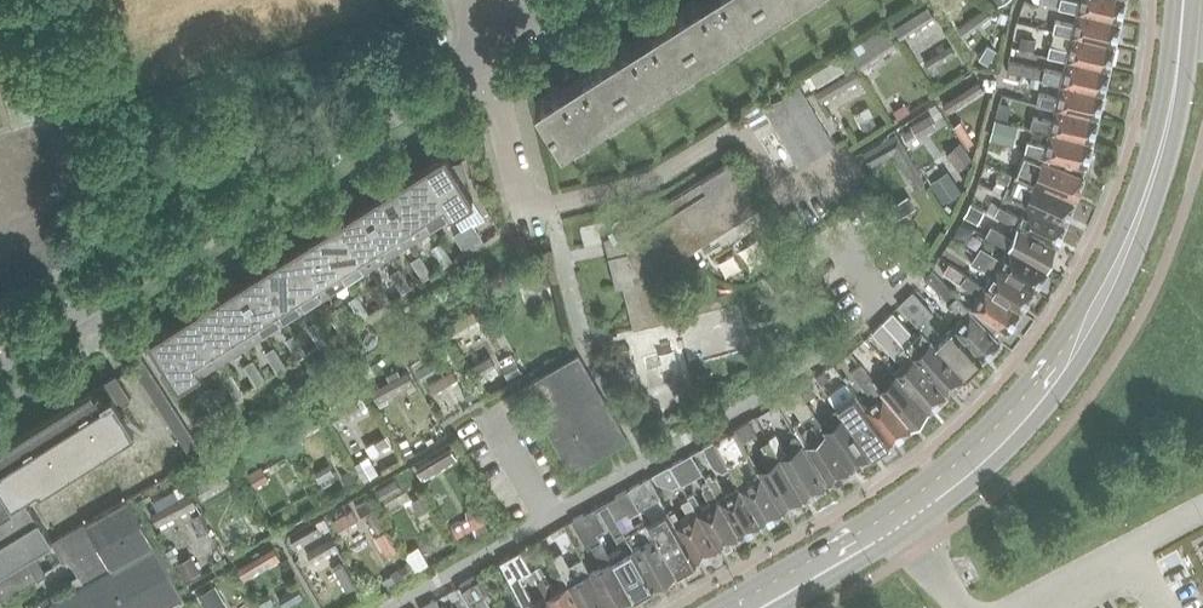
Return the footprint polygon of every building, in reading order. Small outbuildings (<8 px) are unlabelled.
[(674,14),(700,56),(773,10),(767,0),(696,0),(674,14)] [(773,10),(789,0),(767,0),(773,10)] [(944,8),(958,0),(940,0),(944,8)] [(1080,11),(1121,20),(1126,0),(1062,0),(1061,6),(1080,11)] [(934,16),(927,4),(893,26),(900,37),(934,16)] [(990,16),(984,8),(956,28),(962,36),(990,16)] [(991,22),(1006,25),(1007,13),(994,10),(991,22)] [(1115,44),(1121,20),(1080,11),(1076,25),(1057,20),(1055,30),(1057,30),(1074,34),(1115,44)] [(634,39),(604,58),(630,100),(700,56),(674,14),(645,32),(643,28),(631,35),(634,39)] [(886,37),(880,27),(847,49),(861,69),(897,46),(889,35),(886,37)] [(1049,55),(1068,59),(1109,69),(1115,44),(1074,34),(1057,30),(1054,45),(1051,45),(1049,55)] [(1035,39),(1021,36),(1018,48),(1033,51),(1035,39)] [(949,45),(924,60),(929,70),(931,69),(933,74),(938,70),(936,66),(954,55),(949,45)] [(980,63),(987,65),(990,57),(983,55),(980,63)] [(810,74),(817,85),(846,67),(839,56),(810,74)] [(561,143),(630,100),(604,58),(576,75),(574,71),(562,78),(565,82),(535,101),(561,143)] [(1104,92),(1109,69),(1068,59),(1065,73),(1046,68),(1044,78),(1062,83),(1104,92)] [(1009,62),(1007,71),(1041,78),(1043,69),(1009,62)] [(859,79),(853,69),(815,91),(820,100),(859,79)] [(1021,76),(1006,73),(1001,94),(1016,98),(1021,76)] [(982,88),(983,89),(994,91),(996,79),(983,77),(982,88)] [(942,101),(948,112),(983,89),(982,88),(976,79),(942,101)] [(1038,102),(1056,107),(1098,117),(1104,92),(1062,83),(1058,97),(1040,93),(1038,102)] [(761,106),(797,165),(833,143),(798,85),(761,106)] [(768,119),(757,100),(741,110),(752,128),(768,119)] [(998,102),(995,115),(1007,118),(1010,105),(998,102)] [(1092,140),(1098,117),(1056,107),(1052,122),(1033,118),(1031,127),(1049,131),(1092,140)] [(929,114),(910,124),(912,128),(917,136),(936,125),(929,114)] [(871,116),(858,123),(862,130),(875,123),(871,116)] [(970,126),(966,129),(960,120),(952,126),(965,146),(973,141),(968,133),(972,130),(970,126)] [(994,120),(990,139),(1009,145),(1015,125),(994,120)] [(901,134),(907,143),(917,137),(917,136),(912,128),(901,134)] [(1025,154),(1028,155),(1037,158),(1047,161),(1049,156),(1087,165),(1092,140),(1049,131),(1047,146),(1028,140),(1025,154)] [(924,181),(895,133),(863,153),(870,165),(892,152),(913,187),(924,181)] [(943,158),(947,164),(951,161),(957,169),(966,162),(953,147),(945,154),(946,155),(943,158)] [(444,153),(422,167),(450,212),(472,198),(460,180),(465,179),(467,179),(462,159),(460,159),(460,161),(450,163),(444,153)] [(1083,175),(1047,161),(1037,158),(1028,155),(1021,176),(1076,199),(1083,175)] [(650,273),(666,263),(756,208),(729,162),(613,232),(609,226),(606,228),(612,237),(606,241),(609,252),(619,284),(630,328),(645,322),(645,325),(663,320),(650,273)] [(422,167),(401,180),(429,225),(450,212),(422,167)] [(992,189),(1029,205),(1068,223),(1076,199),(1021,176),(1016,189),(996,180),(992,189)] [(401,180),(380,193),(408,238),(429,225),(401,180)] [(946,204),(956,197),(951,189),(941,196),(946,204)] [(380,193),(359,206),(388,251),(408,238),(380,193)] [(1060,246),(1068,223),(1029,205),(1024,218),(973,195),(970,203),(999,216),(1017,225),(1060,246)] [(913,207),(907,197),(889,207),(895,218),(913,207)] [(963,216),(977,223),(983,211),(970,204),(963,216)] [(359,206),(338,219),(367,264),(388,251),(359,206)] [(338,219),(318,233),(346,277),(367,264),(338,219)] [(482,242),(470,222),(452,232),(464,252),(482,242)] [(973,229),(960,223),(954,235),(967,241),(973,229)] [(985,236),(1014,249),(1052,269),(1060,246),(1017,225),(1014,231),(1021,234),(1019,239),(989,226),(985,236)] [(318,233),(297,246),(325,291),(346,277),(318,233)] [(452,260),(440,242),(431,247),(443,266),(452,260)] [(297,246),(276,259),(304,303),(325,291),(297,246)] [(1037,291),(1052,269),(1014,249),(1014,250),(1005,262),(980,246),(975,254),(1037,291)] [(994,276),(985,287),(1022,311),(1037,291),(975,254),(971,259),(994,276)] [(430,273),(418,255),(410,261),(422,279),(430,273)] [(276,259),(255,272),(283,317),(304,303),(276,259)] [(1022,311),(985,287),(949,264),(943,273),(978,297),(971,306),(1008,332),(1022,311)] [(410,287),(398,268),(389,274),(401,292),(410,287)] [(550,282),(544,270),(526,279),(529,286),(537,288),(550,282)] [(255,272),(234,285),(262,330),(283,317),(255,272)] [(963,317),(953,327),(983,359),(1001,342),(948,288),(931,272),(924,279),(942,295),(963,317)] [(389,300),(377,281),(368,287),(380,305),(389,300)] [(234,285),(213,298),(241,343),(262,330),(234,285)] [(923,329),(936,344),(965,376),(983,359),(953,327),(943,336),(930,322),(926,319),(933,312),(912,291),(898,305),(923,329)] [(359,319),(368,313),(356,294),(347,300),(359,319)] [(213,298),(192,312),(220,356),(241,343),(213,298)] [(450,336),(475,321),(479,327),(485,323),(481,317),(494,309),(488,300),(445,327),(450,336)] [(347,326),(335,307),(326,313),(338,332),(347,326)] [(192,312),(171,325),(199,370),(220,356),(192,312)] [(882,322),(919,360),(947,394),(965,376),(936,344),(923,329),(912,338),(901,325),(890,314),(882,322)] [(326,339),(314,320),(305,326),(317,345),(326,339)] [(929,411),(947,394),(919,360),(882,322),(873,330),(910,368),(900,378),(929,411)] [(178,383),(199,370),(171,325),(149,338),(157,350),(151,354),(150,353),(148,353),(160,372),(161,371),(160,369),(166,365),(178,383)] [(296,358),(306,353),(294,333),(284,338),(296,358)] [(284,365),(272,347),(263,353),(275,371),(284,365)] [(619,350),(622,361),(631,359),(629,348),(619,350)] [(467,367),(476,384),(486,379),(483,372),(486,370),(490,378),(494,376),(494,374),(498,372),(489,355),(467,367)] [(521,371),(512,355),(499,362),(508,378),(521,371)] [(524,386),(573,470),(627,439),(578,355),(524,386)] [(263,379),(251,359),(242,365),(254,384),(263,379)] [(860,364),(883,395),(911,429),(929,411),(900,378),(890,388),(865,360),(860,364)] [(910,430),(911,429),(883,395),(860,364),(853,370),(876,400),(866,407),(892,442),(910,430)] [(376,402),(405,387),(407,391),(416,387),(407,371),(370,390),(376,402)] [(133,429),(118,405),(130,398),(114,373),(0,445),(0,571),(34,552),(53,542),(25,498),(133,429)] [(242,391),(230,373),(221,379),(233,397),(242,391)] [(807,400),(814,394),(805,381),(798,387),(807,400)] [(832,400),(838,407),(872,456),(892,442),(866,407),(847,381),(828,394),(832,400)] [(470,386),(462,391),(468,401),(477,396),(470,386)] [(221,405),(209,387),(198,393),(211,412),(221,405)] [(329,406),(332,412),(356,399),(352,393),(329,406)] [(362,410),(363,413),(369,410),(362,396),(356,399),(362,410)] [(337,424),(362,410),(356,399),(332,412),(331,413),(337,424)] [(851,470),(872,456),(838,407),(832,411),(841,423),(827,432),(851,470)] [(831,484),(851,470),(827,432),(817,416),(814,411),(794,423),(808,445),(831,483),(831,484)] [(319,425),(313,415),(289,428),(295,438),(319,425)] [(748,422),(735,430),(741,442),(755,434),(748,422)] [(760,524),(782,512),(760,474),(747,481),(735,460),(748,453),(741,442),(735,430),(702,448),(712,467),(722,471),(728,468),(739,486),(760,524)] [(378,451),(390,443),(385,435),(372,443),(378,451)] [(788,458),(782,461),(804,499),(826,486),(795,435),(789,438),(797,452),(788,458)] [(770,442),(782,461),(788,458),(777,438),(770,442)] [(776,464),(760,474),(782,512),(804,499),(782,461),(770,442),(769,440),(761,445),(770,461),(773,459),(776,464)] [(186,448),(194,460),(203,454),(195,442),(186,448)] [(413,453),(408,444),(400,449),(404,457),(413,453)] [(450,449),(416,470),(422,479),(456,458),(450,449)] [(679,484),(680,485),(702,473),(691,454),(669,466),(679,484)] [(376,473),(371,464),(358,471),(363,480),(376,473)] [(679,484),(669,466),(652,476),(656,482),(673,487),(679,484)] [(323,487),(331,482),(329,478),(334,475),(330,468),(316,475),(323,487)] [(263,469),(250,477),(255,486),(268,478),(263,469)] [(342,476),(346,484),(355,479),(350,471),(342,476)] [(705,477),(707,482),(739,536),(760,524),(739,486),(726,493),(716,477),(712,478),(709,474),(705,477)] [(675,573),(696,561),(675,523),(651,482),(649,477),(629,488),(640,510),(648,506),(656,521),(661,518),(667,528),(654,535),(675,573)] [(395,479),(375,491),(380,499),(400,487),(395,479)] [(718,548),(739,536),(707,482),(702,484),(705,489),(702,490),(707,500),(709,499),(711,503),(702,508),(693,494),(688,497),(718,548)] [(607,500),(608,502),(617,517),(625,513),(628,517),(640,510),(629,488),(607,500)] [(173,490),(151,501),(155,510),(150,512),(156,525),(196,504),(190,492),(177,498),(173,490)] [(412,500),(419,513),(427,508),(420,496),(412,500)] [(688,516),(675,523),(696,561),(718,548),(688,497),(686,498),(688,500),(681,504),(688,516)] [(182,597),(153,545),(126,498),(54,542),(64,559),(68,557),(82,583),(50,602),(46,596),(36,602),(40,607),(162,607),(182,597)] [(373,509),(368,500),(355,507),(361,516),(373,509)] [(633,597),(653,585),(633,547),(625,533),(608,502),(600,507),(625,553),(612,560),(633,597)] [(590,572),(610,607),(614,607),(633,597),(612,560),(601,540),(596,532),(605,528),(595,509),(571,522),(585,548),(592,545),(600,560),(603,559),(606,564),(590,572)] [(356,521),(350,510),(332,520),(338,531),(356,521)] [(210,529),(199,511),(190,517),(201,534),(210,529)] [(366,515),(376,532),(384,527),(375,511),(366,515)] [(456,536),(472,528),(476,535),(487,529),(479,513),(451,527),(456,536)] [(625,533),(633,547),(653,585),(675,573),(654,535),(645,517),(639,520),(637,516),(632,518),(636,526),(625,533)] [(295,548),(321,533),(314,522),(289,536),(295,548)] [(386,530),(376,536),(387,554),(397,548),(386,530)] [(307,552),(312,562),(338,548),(332,538),(307,552)] [(279,559),(272,547),(236,568),(243,579),(279,559)] [(524,607),(554,607),(548,596),(534,605),(520,582),(533,574),(519,549),(497,562),(524,607)] [(561,574),(581,607),(610,607),(590,572),(582,557),(568,565),(561,551),(551,557),(561,574)] [(1,597),(45,571),(34,552),(0,571),(0,596),(1,597)] [(410,560),(408,561),(414,572),(428,563),(422,552),(420,554),(410,560)] [(185,579),(198,572),(190,557),(177,564),(185,579)] [(355,584),(343,563),(333,569),(346,590),(355,584)] [(407,563),(399,568),(404,578),(413,573),(407,563)] [(554,607),(581,607),(561,574),(556,577),(562,588),(556,591),(547,574),(545,576),(538,564),(532,568),(538,579),(548,596),(554,607)] [(403,577),(399,571),(384,580),(388,586),(403,577)] [(475,600),(488,593),(477,575),(456,588),(468,607),(480,607),(475,600)] [(205,607),(222,599),(215,586),(198,595),(205,607)] [(302,596),(296,586),(278,597),(285,607),(302,596)] [(366,595),(361,586),(341,598),(346,606),(366,595)] [(273,601),(267,591),(256,597),(262,607),(273,601)] [(436,599),(420,607),(440,607),(436,599)]
